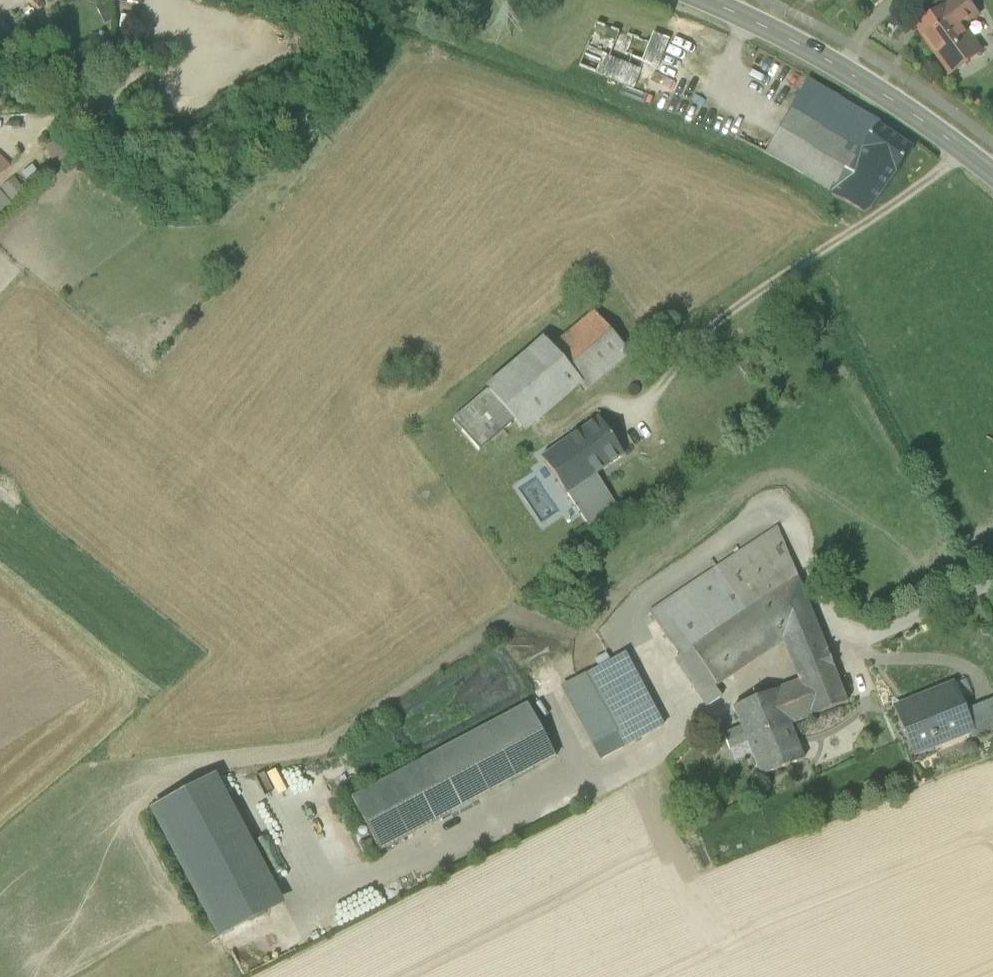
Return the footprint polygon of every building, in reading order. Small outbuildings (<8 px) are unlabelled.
[(972,40),(963,26),(978,15),(967,0),(958,0),(947,7),(931,20),(919,28),(943,61),(953,74),(982,53),(972,40)] [(931,20),(947,7),(942,0),(929,0),(926,13),(931,20)] [(590,45),(583,66),(638,86),(653,44),(620,32),(613,53),(590,45)] [(786,165),(835,193),(866,149),(882,126),(805,83),(765,154),(786,165)] [(866,149),(899,172),(915,149),(882,126),(866,149)] [(62,138),(43,145),(51,165),(69,158),(62,138)] [(899,172),(866,149),(835,193),(833,196),(866,214),(873,209),(899,172)] [(11,164),(0,152),(0,175),(11,164)] [(0,189),(0,218),(15,204),(1,188),(0,189)] [(578,382),(586,391),(630,354),(594,312),(551,348),(550,349),(578,382)] [(488,391),(514,421),(522,430),(578,382),(550,349),(551,348),(546,341),(488,391)] [(514,421),(488,391),(453,421),(463,432),(482,415),(499,434),(514,421)] [(463,432),(479,451),(499,434),(482,415),(463,432)] [(542,457),(567,495),(568,494),(596,474),(623,456),(597,419),(542,457)] [(568,494),(589,525),(617,507),(596,474),(568,494)] [(683,636),(692,648),(797,578),(778,528),(777,527),(649,612),(671,644),(683,636)] [(826,653),(797,578),(692,648),(679,656),(675,659),(707,707),(721,698),(713,688),(716,686),(780,644),(784,643),(793,666),(826,653)] [(671,644),(679,656),(692,648),(683,636),(671,644)] [(832,667),(826,653),(793,666),(799,681),(832,667)] [(585,675),(596,694),(635,673),(625,654),(585,675)] [(846,703),(832,667),(799,681),(799,682),(733,708),(747,741),(789,724),(789,726),(846,703)] [(635,673),(596,694),(616,732),(624,747),(663,726),(635,673)] [(595,744),(616,732),(596,694),(585,675),(564,686),(595,744)] [(895,709),(914,755),(935,746),(933,739),(967,726),(968,725),(963,712),(953,686),(895,709)] [(972,739),(992,731),(992,700),(963,712),(968,725),(967,726),(969,732),(972,739)] [(527,706),(421,762),(449,815),(555,759),(527,706)] [(747,741),(761,777),(803,761),(789,726),(789,724),(747,741)] [(933,739),(935,746),(969,732),(967,726),(933,739)] [(595,744),(604,760),(615,754),(607,738),(595,744)] [(378,853),(449,815),(421,762),(350,800),(378,853)] [(221,936),(283,904),(216,776),(154,809),(221,936)] [(214,964),(186,976),(220,976),(214,964)]
